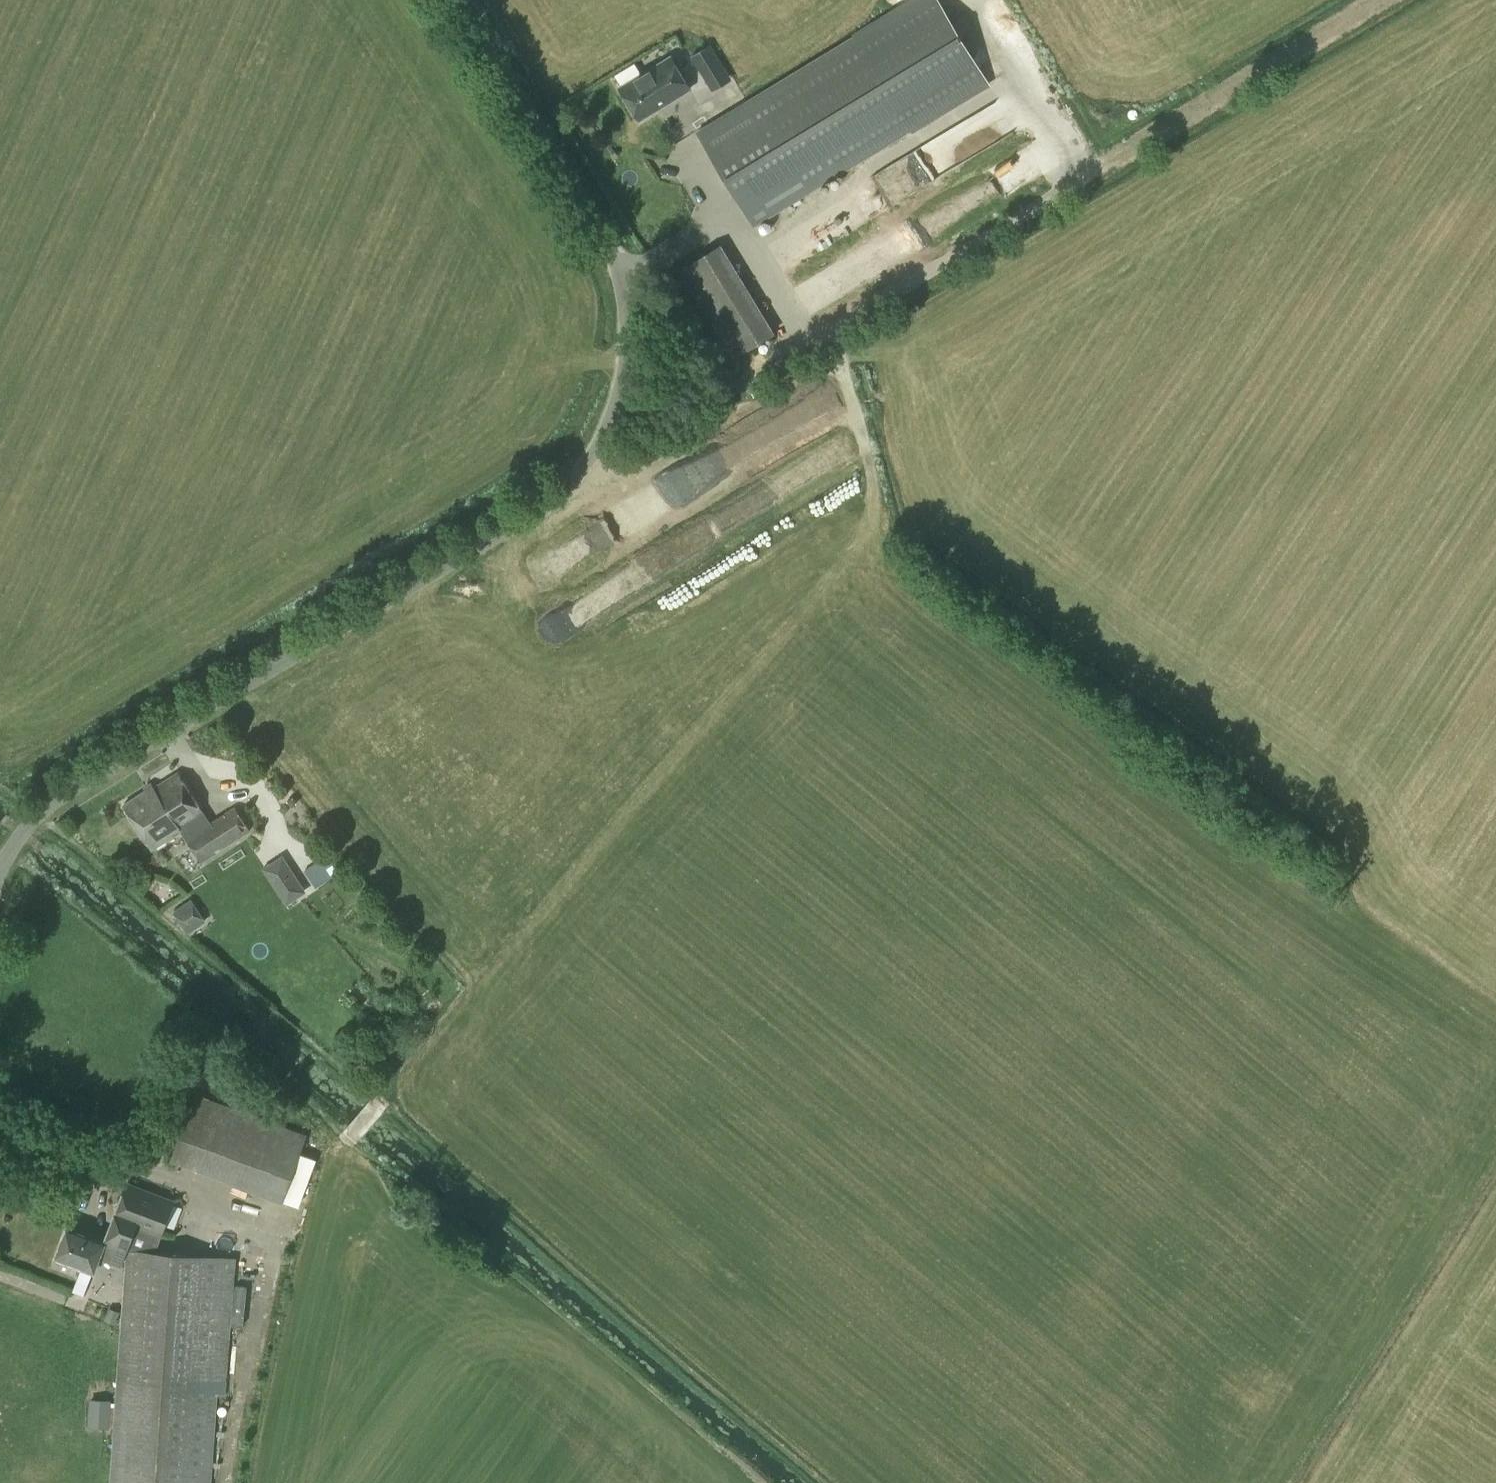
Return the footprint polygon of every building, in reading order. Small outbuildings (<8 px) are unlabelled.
[(939,0),(906,0),(852,33),(854,36),(698,131),(755,225),(911,130),(912,132),(990,85),(939,0)] [(726,69),(710,44),(691,56),(706,81),(726,69)] [(639,120),(689,89),(670,58),(620,88),(639,120)] [(732,358),(773,333),(720,246),(679,271),(732,358)] [(209,823),(178,772),(154,787),(153,785),(124,803),(152,848),(182,829),(202,862),(250,830),(235,807),(209,823)] [(304,870),(315,888),(332,877),(326,868),(332,864),(326,855),(304,870)] [(289,907),(307,895),(283,858),(265,870),(289,907)] [(188,933),(206,921),(191,898),(173,910),(188,933)] [(308,1134),(228,1105),(195,1093),(171,1159),(204,1171),(283,1200),(308,1134)] [(171,1197),(123,1181),(104,1237),(66,1225),(56,1257),(94,1272),(100,1257),(122,1266),(126,1253),(110,1482),(211,1482),(217,1394),(225,1395),(233,1258),(124,1247),(134,1224),(159,1232),(171,1197)] [(109,1428),(111,1400),(90,1398),(88,1426),(109,1428)]
